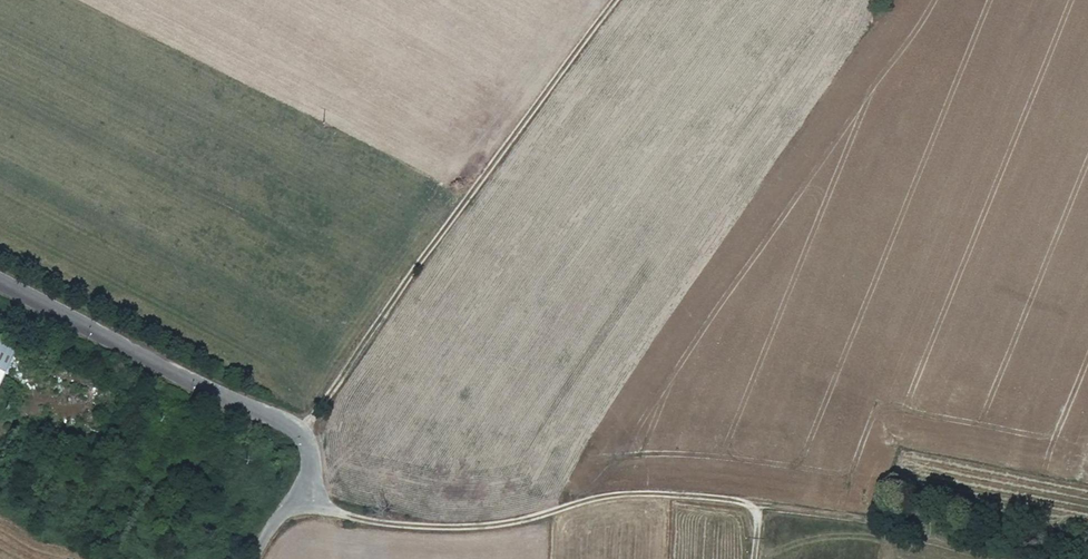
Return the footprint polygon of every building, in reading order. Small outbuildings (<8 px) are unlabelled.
[(0,336),(0,395),(22,346),(0,336)] [(0,396),(0,407),(9,410),(12,401),(0,396)]
